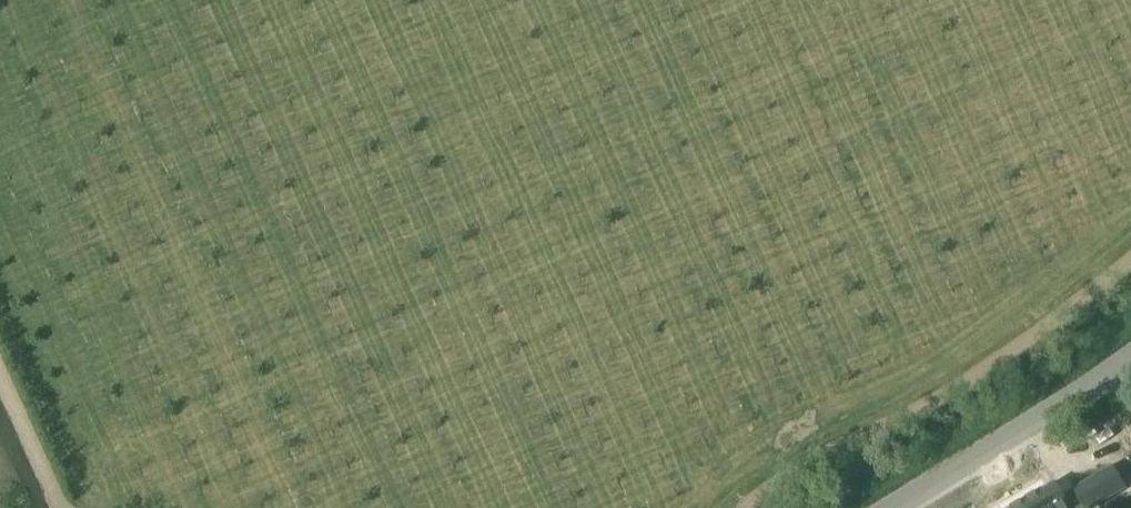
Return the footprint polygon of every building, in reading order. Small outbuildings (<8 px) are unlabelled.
[(1125,490),(1111,467),(1073,489),(1074,491),(1063,498),(1054,483),(1035,494),(1034,493),(1033,494),(1034,495),(1026,499),(1025,498),(1024,499),(1025,500),(1020,503),(1019,502),(1018,503),(1019,504),(1012,507),(1094,507),(1125,490)]
